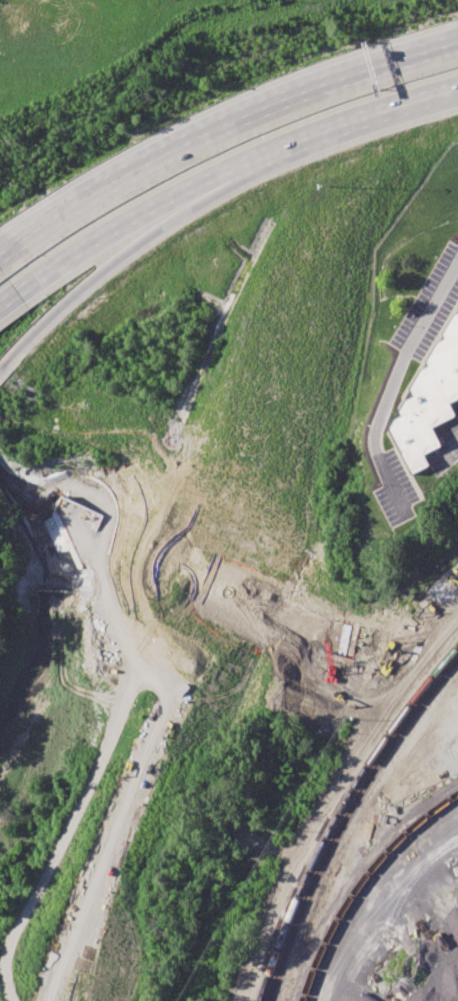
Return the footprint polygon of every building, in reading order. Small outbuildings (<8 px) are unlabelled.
[(391,429),(457,311),(457,404),(457,418),(437,428),(447,448),(432,455),(437,464),(415,475),(391,429)]
